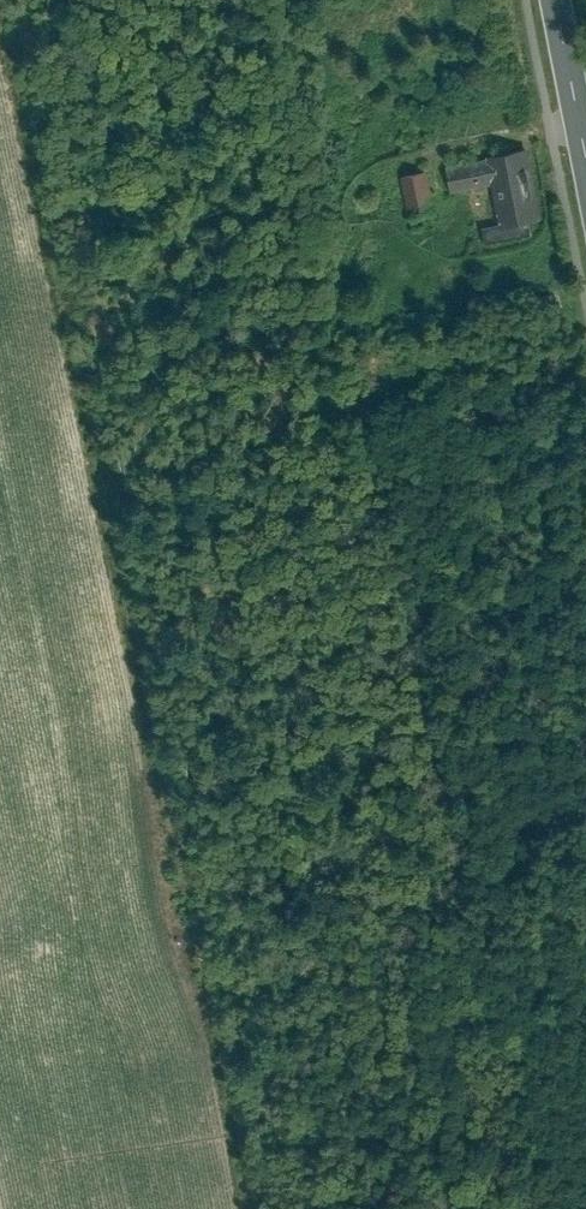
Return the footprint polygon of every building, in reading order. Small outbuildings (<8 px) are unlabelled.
[(540,222),(525,149),(482,158),(483,161),(443,169),(448,193),(489,184),(498,229),(482,232),(485,245),(527,236),(524,225),(540,222)] [(441,209),(432,168),(405,174),(415,215),(441,209)]
